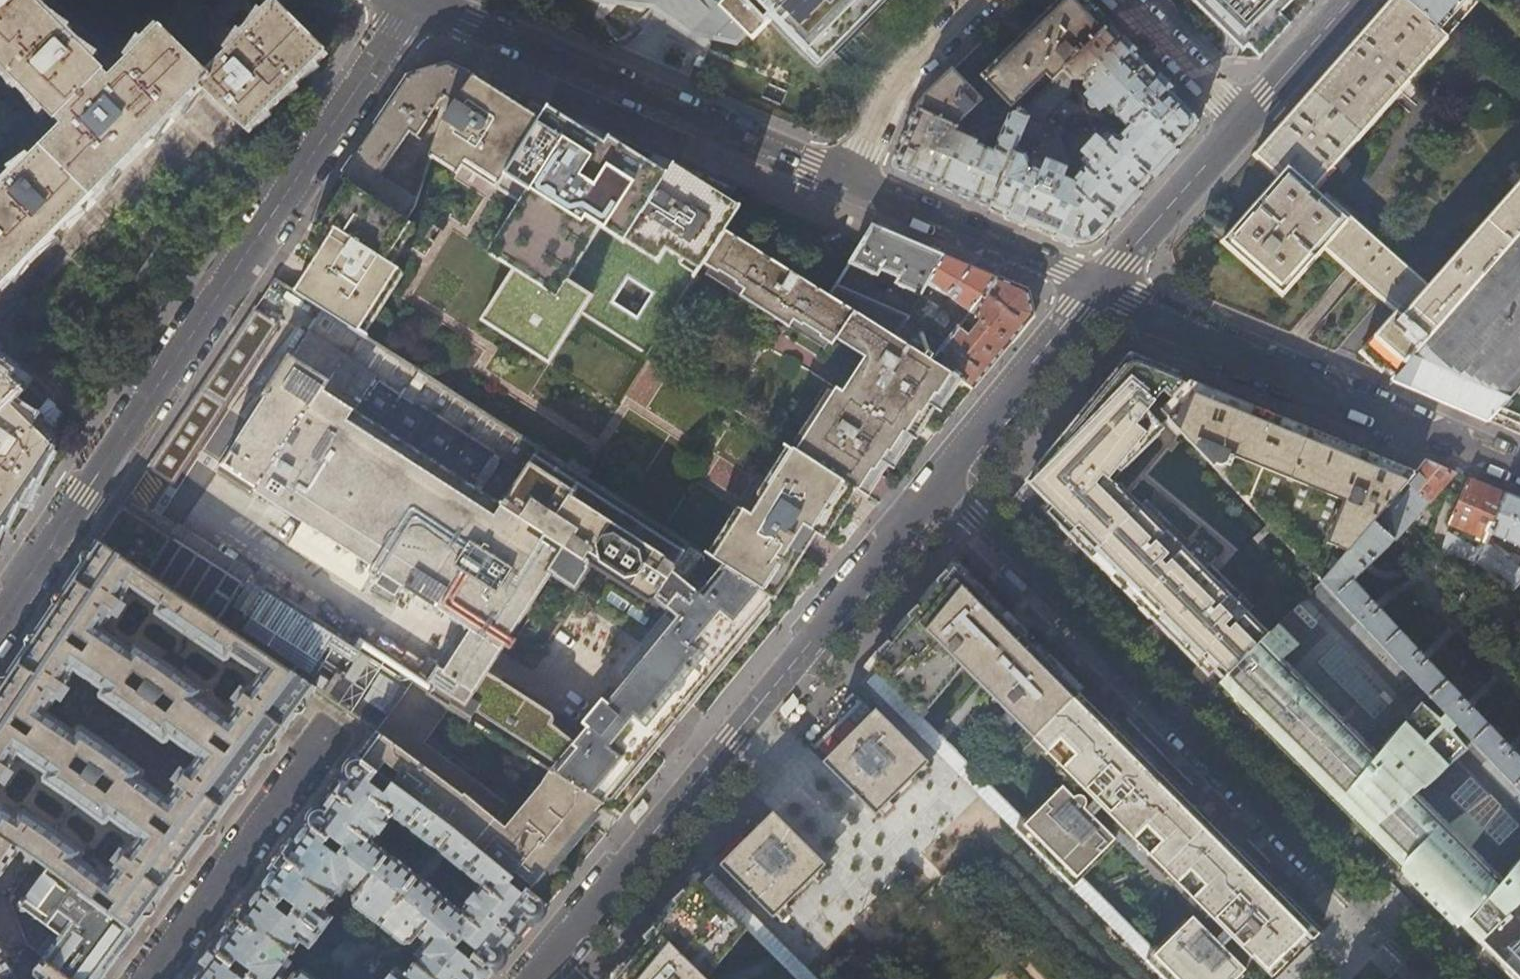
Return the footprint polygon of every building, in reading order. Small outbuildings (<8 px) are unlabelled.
[(61,127),(112,76),(34,0),(0,0),(0,66),(61,127)] [(126,12),(137,0),(114,0),(126,12)] [(615,43),(658,0),(572,0),(615,43)] [(753,45),(774,24),(817,66),(883,0),(708,0),(753,45)] [(1084,0),(1064,0),(1024,39),(983,79),(1015,113),(1020,111),(1034,99),(1109,26),(1084,0)] [(1258,57),(1278,36),(1309,0),(1201,0),(1258,57)] [(1405,0),(1391,0),(1381,11),(1352,45),(1254,156),(1278,177),(1230,232),(1221,242),(1281,295),(1323,248),(1346,268),(1358,279),(1380,299),(1395,312),(1360,352),(1379,369),(1382,370),(1385,367),(1395,376),(1519,236),(1519,181),(1428,286),(1325,194),(1322,197),(1313,189),(1447,37),(1446,34),(1405,0)] [(1477,0),(1405,0),(1446,34),(1477,0)] [(211,76),(201,87),(245,131),(311,65),(325,50),(275,1),(224,52),(195,23),(176,42),(211,76)] [(112,76),(61,127),(0,189),(0,290),(201,87),(211,76),(176,42),(161,26),(112,76)] [(1145,65),(1109,26),(1034,99),(1048,113),(1070,91),(1070,80),(1080,80),(1081,79),(1115,115),(1114,116),(1126,128),(1143,112),(1157,127),(1182,102),(1145,65)] [(442,122),(473,77),(455,69),(447,66),(408,78),(396,95),(355,156),(340,179),(346,183),(404,220),(416,200),(431,158),(442,122)] [(954,126),(980,100),(951,70),(942,78),(924,96),(916,108),(915,109),(954,126)] [(462,166),(496,187),(521,203),(489,254),(515,270),(482,320),(548,362),(578,315),(651,361),(703,269),(725,231),(738,207),(671,166),(665,176),(606,138),(602,146),(544,108),(537,119),(473,77),(442,122),(431,158),(457,174),(462,166)] [(1048,113),(1034,99),(1020,111),(1028,119),(989,210),(1074,246),(1098,240),(1106,231),(1115,220),(1096,202),(1091,206),(1069,187),(1068,183),(1029,165),(1030,164),(1026,154),(1031,153),(1047,114),(1048,113)] [(1117,137),(1110,136),(1078,173),(1068,183),(1069,187),(1091,206),(1096,202),(1115,220),(1149,182),(1195,131),(1195,124),(1195,116),(1182,102),(1157,127),(1143,112),(1126,128),(1117,137)] [(958,135),(960,129),(954,126),(915,109),(891,165),(892,167),(893,169),(989,210),(1028,119),(1020,111),(1015,113),(1008,115),(994,150),(958,135)] [(409,223),(404,220),(346,183),(305,248),(317,256),(295,292),(357,331),(399,269),(386,261),(409,223)] [(893,338),(943,255),(900,237),(871,225),(861,242),(829,296),(893,338)] [(920,414),(934,393),(936,395),(950,374),(939,367),(934,364),(929,361),(893,338),(829,296),(725,231),(703,269),(743,294),(739,300),(789,331),(793,325),(832,349),(836,343),(864,360),(844,395),(837,391),(800,455),(854,489),(857,491),(871,470),(873,471),(887,451),(889,452),(902,431),(905,433),(918,413),(920,414)] [(1395,376),(1392,380),(1448,404),(1487,421),(1495,413),(1519,386),(1519,236),(1395,376)] [(962,263),(943,255),(893,338),(929,361),(934,355),(937,351),(957,326),(963,319),(996,278),(962,263)] [(996,278),(963,319),(973,329),(967,335),(957,326),(937,351),(947,358),(939,367),(950,374),(972,389),(1003,351),(1032,315),(1026,290),(1011,284),(996,278)] [(147,467),(172,483),(275,325),(252,310),(206,378),(147,467)] [(438,668),(429,682),(435,686),(429,695),(450,708),(554,773),(602,804),(606,800),(607,801),(608,801),(609,801),(611,801),(612,800),(613,799),(614,798),(615,799),(655,750),(654,749),(656,746),(655,746),(656,745),(657,745),(658,744),(656,741),(664,732),(666,734),(668,732),(665,730),(673,720),(676,722),(677,720),(675,718),(683,709),(685,711),(687,709),(686,708),(687,707),(688,708),(690,705),(691,706),(769,611),(768,610),(769,609),(770,608),(770,607),(770,606),(770,605),(770,604),(769,603),(768,602),(771,598),(712,559),(537,447),(524,471),(308,332),(291,359),(288,357),(264,394),(267,396),(221,466),(383,573),(376,583),(395,595),(402,585),(470,630),(444,672),(438,668)] [(934,355),(929,361),(934,364),(938,358),(934,355)] [(1229,673),(1269,633),(1206,571),(1216,558),(1215,556),(1195,540),(1185,550),(1114,479),(1157,436),(1154,433),(1168,418),(1160,410),(1181,387),(1183,384),(1134,363),(1127,363),(1123,365),(1098,395),(1061,442),(1059,441),(1050,453),(1056,458),(1029,485),(1047,503),(1049,502),(1054,508),(1047,516),(1069,537),(1074,531),(1222,679),(1229,673)] [(8,402),(19,391),(0,372),(0,411),(8,402)] [(1355,454),(1355,447),(1314,430),(1251,405),(1200,384),(1197,389),(1183,384),(1181,387),(1160,410),(1168,418),(1268,525),(1272,530),(1321,581),(1409,480),(1411,477),(1355,454)] [(1495,413),(1504,418),(1501,426),(1502,427),(1519,435),(1519,386),(1495,413)] [(0,411),(0,519),(52,444),(8,402),(0,411)] [(1504,418),(1495,413),(1487,421),(1501,426),(1504,418)] [(800,455),(799,455),(792,450),(751,515),(743,510),(712,559),(771,598),(774,599),(815,533),(823,538),(854,489),(800,455)] [(1503,741),(1458,693),(1418,651),(1378,608),(1354,583),(1374,562),(1392,542),(1395,539),(1396,540),(1401,534),(1414,518),(1424,506),(1432,496),(1452,472),(1446,469),(1427,461),(1425,461),(1411,477),(1409,480),(1321,581),(1383,645),(1519,791),(1519,759),(1503,741)] [(1489,537),(1506,495),(1487,487),(1467,478),(1455,506),(1448,522),(1481,537),(1478,547),(1447,531),(1444,548),(1444,551),(1478,561),(1484,548),(1489,537)] [(1506,495),(1489,537),(1519,551),(1519,501),(1506,495)] [(98,540),(315,689),(377,731),(408,690),(170,538),(174,531),(173,525),(167,521),(161,521),(156,529),(121,505),(98,540)] [(1272,530),(1268,525),(1254,537),(1258,542),(1272,530)] [(91,901),(98,892),(114,903),(107,912),(135,932),(157,903),(226,810),(288,726),(315,690),(315,689),(98,540),(69,583),(14,666),(0,686),(0,785),(20,756),(46,776),(43,780),(44,784),(73,804),(75,805),(103,825),(107,824),(110,820),(137,840),(107,879),(86,864),(88,860),(83,857),(82,851),(55,833),(54,832),(26,812),(19,813),(17,815),(3,805),(0,810),(0,835),(22,850),(34,861),(48,871),(91,901)] [(1512,559),(1505,557),(1492,548),(1489,550),(1484,548),(1478,561),(1512,591),(1519,582),(1519,569),(1516,566),(1519,558),(1519,556),(1514,554),(1512,559)] [(1034,740),(1079,695),(955,569),(907,628),(874,667),(923,716),(963,669),(1034,740)] [(1519,902),(1519,791),(1383,645),(1321,581),(1269,633),(1229,673),(1247,692),(1241,699),(1248,705),(1251,702),(1266,717),(1285,737),(1283,740),(1333,791),(1337,788),(1338,789),(1376,827),(1376,829),(1374,831),(1394,852),(1412,836),(1450,875),(1459,885),(1456,890),(1474,909),(1462,921),(1482,941),(1519,902)] [(412,684),(408,690),(377,731),(369,742),(357,758),(451,831),(514,880),(527,890),(547,906),(572,875),(552,865),(602,804),(554,773),(543,783),(519,811),(424,742),(450,708),(429,695),(412,684)] [(1318,934),(1079,695),(1034,740),(1095,802),(1086,811),(1084,809),(1086,802),(1083,798),(1076,796),(1073,799),(1063,788),(1029,822),(1053,846),(1082,875),(1115,841),(1093,818),(1102,809),(1214,921),(1225,932),(1216,941),(1193,918),(1158,952),(1185,978),(1238,978),(1245,972),(1222,948),(1231,939),(1232,939),(1268,974),(1307,935),(1314,942),(1320,936),(1318,934)] [(928,763),(876,710),(823,763),(828,767),(866,806),(874,814),(876,814),(928,763)] [(400,897),(451,831),(357,758),(331,792),(308,824),(307,825),(328,841),(329,841),(342,852),(400,897)] [(1013,805),(1017,801),(1012,797),(1008,801),(1013,805)] [(772,917),(825,864),(819,858),(779,819),(773,813),(721,865),(756,900),(772,917)] [(286,853),(261,888),(320,935),(334,917),(324,910),(347,880),(359,890),(353,898),(353,907),(378,925),(400,897),(342,852),(329,841),(328,841),(307,825),(306,826),(286,853)] [(475,951),(472,954),(493,971),(494,970),(518,941),(547,906),(527,890),(525,893),(512,882),(514,880),(451,831),(400,897),(459,943),(462,940),(475,951)] [(0,879),(2,879),(18,855),(23,858),(15,868),(24,874),(34,861),(22,850),(0,835),(0,879)] [(91,901),(48,871),(22,908),(22,909),(22,910),(23,911),(23,913),(24,914),(25,916),(27,917),(28,918),(30,919),(32,920),(33,920),(35,920),(37,920),(61,938),(43,960),(69,978),(100,978),(113,963),(135,932),(107,912),(91,901)] [(746,930),(725,909),(697,882),(661,926),(617,978),(707,978),(746,930)] [(320,935),(261,888),(233,925),(214,950),(252,978),(284,978),(277,973),(300,943),(309,950),(320,935)] [(400,897),(378,925),(404,947),(411,946),(418,938),(430,948),(406,977),(397,969),(388,978),(487,978),(492,972),(493,971),(472,954),(459,943),(400,897)] [(1482,941),(1506,965),(1504,967),(1516,978),(1519,978),(1519,902),(1482,941)] [(347,938),(339,949),(352,959),(365,942),(357,937),(347,938)] [(1305,949),(1309,944),(1305,940),(1300,945),(1305,949)] [(365,942),(352,959),(368,972),(376,962),(375,950),(365,942)] [(5,958),(8,957),(14,953),(12,950),(6,954),(0,944),(0,961),(5,958)] [(341,972),(352,959),(339,949),(332,957),(333,965),(341,972)] [(214,950),(193,978),(252,978),(214,950)] [(0,961),(0,978),(14,978),(12,976),(13,976),(13,971),(5,958),(0,961)] [(43,960),(43,959),(33,972),(33,976),(37,978),(69,978),(43,960)] [(368,972),(352,959),(341,972),(349,978),(362,978),(368,972)]
